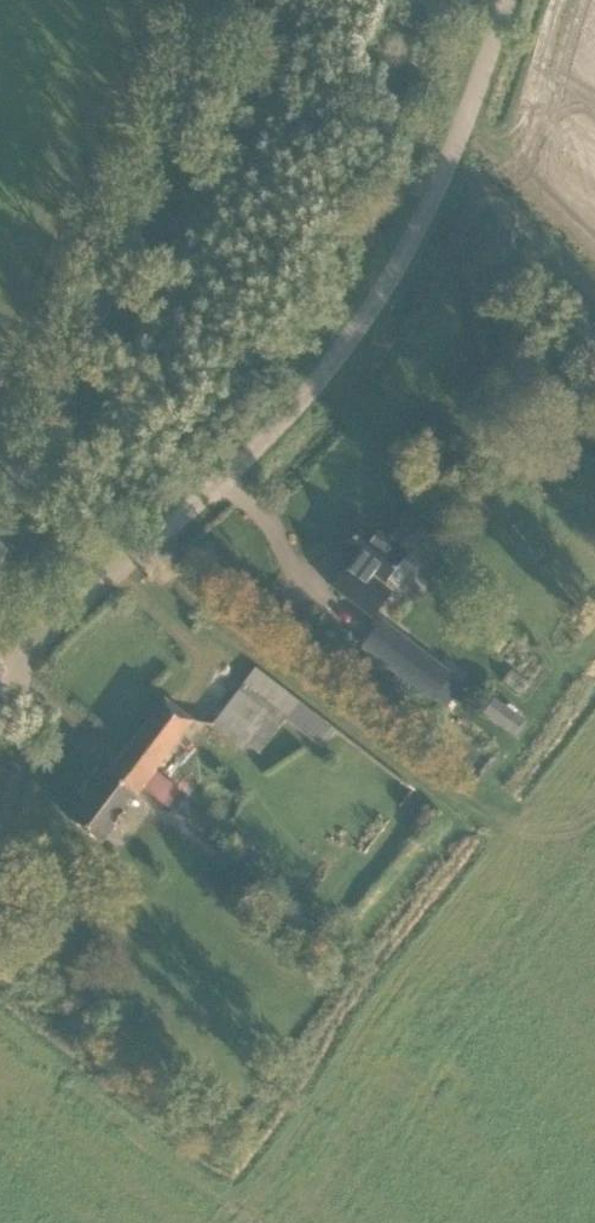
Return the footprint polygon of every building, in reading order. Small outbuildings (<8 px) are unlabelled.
[(351,603),(372,620),(391,596),(381,588),(383,586),(385,586),(405,559),(393,552),(363,530),(343,557),(351,562),(331,588),(351,603)] [(377,628),(362,648),(431,701),(452,674),(405,637),(399,645),(377,628)] [(242,753),(248,746),(258,754),(286,719),(317,746),(329,731),(255,670),(208,726),(242,753)] [(494,699),(488,694),(479,707),(485,712),(484,713),(514,736),(525,721),(495,698),(494,699)] [(194,722),(166,700),(107,775),(69,823),(99,846),(137,798),(135,797),(142,788),(168,809),(180,794),(154,773),(194,722)]
